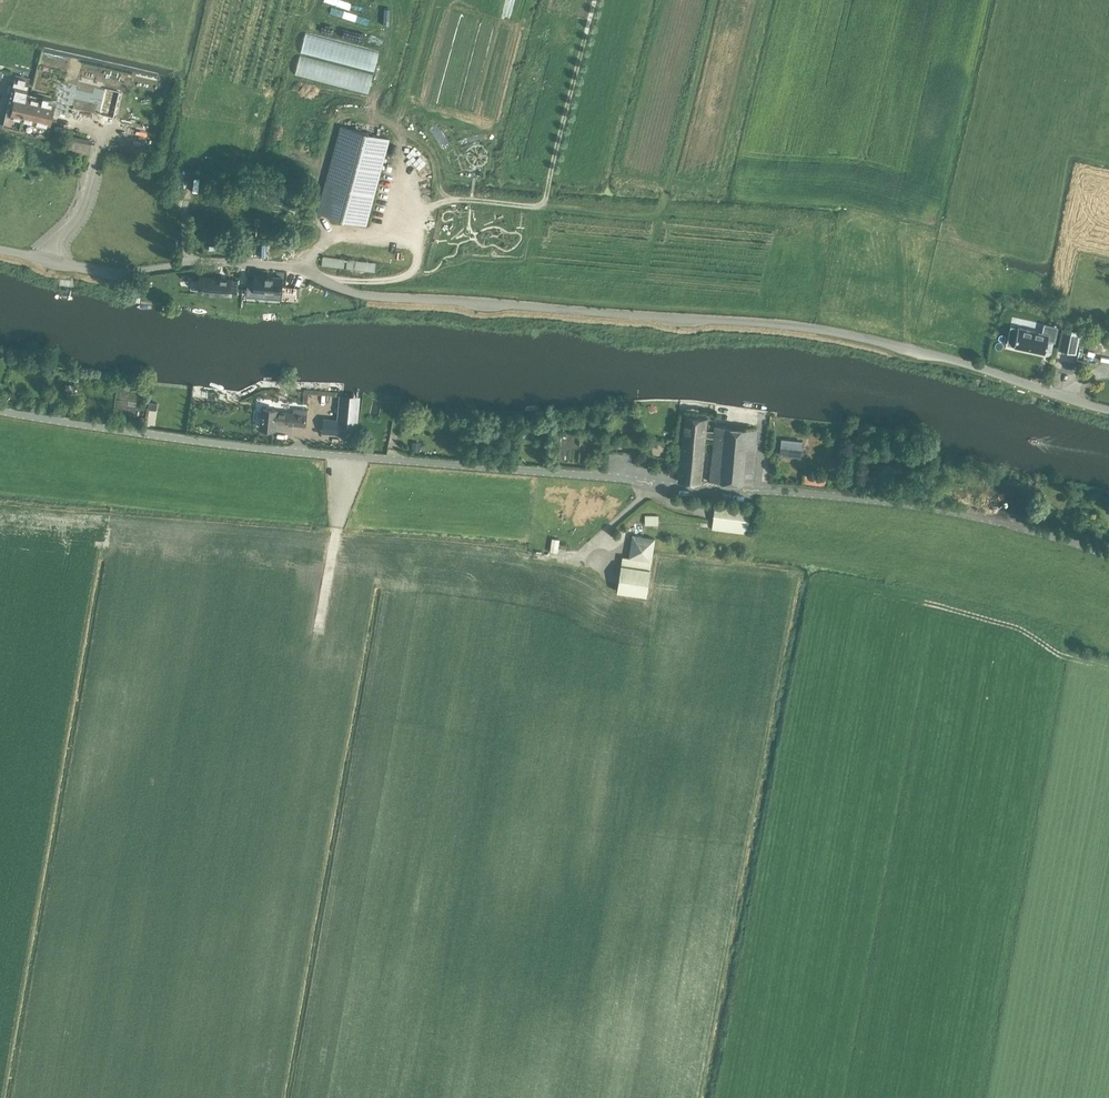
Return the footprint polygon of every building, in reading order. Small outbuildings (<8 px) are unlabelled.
[(296,73),(369,92),(374,72),(301,53),(296,73)] [(15,81),(5,123),(21,127),(28,95),(26,95),(27,87),(29,78),(17,75),(15,82),(15,81)] [(28,95),(21,127),(50,134),(57,100),(28,93),(28,95)] [(318,212),(367,224),(390,138),(341,125),(318,212)] [(448,147),(457,144),(458,148),(466,145),(460,130),(444,136),(448,147)] [(156,136),(135,132),(132,153),(153,156),(156,136)] [(64,149),(90,155),(93,142),(67,137),(64,149)] [(216,253),(236,255),(237,246),(236,246),(236,241),(228,240),(228,245),(217,244),(216,253)] [(323,265),(376,271),(377,262),(324,256),(323,265)] [(248,278),(246,296),(247,296),(251,296),(255,297),(257,297),(265,298),(265,293),(272,293),(279,294),(281,294),(282,278),(273,278),(268,277),(257,276),(257,279),(252,278),(249,278),(248,278)] [(201,277),(200,293),(231,295),(238,295),(239,280),(232,279),(201,277)] [(1014,346),(1044,353),(1045,353),(1048,340),(1054,341),(1058,327),(1045,324),(1043,332),(1018,327),(1014,346)] [(1058,349),(1076,353),(1080,330),(1063,327),(1058,349)] [(1101,367),(1102,360),(1076,355),(1075,362),(1101,367)] [(75,388),(64,386),(63,398),(73,400),(75,388)] [(253,408),(252,425),(260,425),(259,429),(277,431),(279,421),(287,422),(286,427),(295,428),(296,423),(306,423),(307,409),(308,401),(281,398),(263,396),(261,408),(253,408)] [(159,410),(160,403),(149,401),(148,409),(159,410)] [(326,418),(325,429),(332,430),(356,432),(358,409),(341,407),(340,419),(333,418),(326,418)] [(710,479),(753,483),(758,429),(715,425),(715,430),(706,430),(708,417),(685,415),(679,480),(701,482),(706,436),(714,437),(710,479)] [(801,456),(803,441),(781,438),(779,454),(801,456)] [(414,440),(413,449),(422,449),(422,440),(414,440)] [(804,483),(828,486),(830,475),(806,472),(804,483)] [(716,505),(713,529),(730,531),(748,533),(749,528),(751,509),(716,505)] [(645,523),(659,523),(660,514),(646,514),(645,523)] [(629,556),(652,560),(655,537),(633,534),(629,556)] [(552,551),(559,552),(561,539),(554,538),(552,551)] [(622,564),(618,591),(647,595),(651,569),(652,560),(629,556),(623,555),(622,564)]
